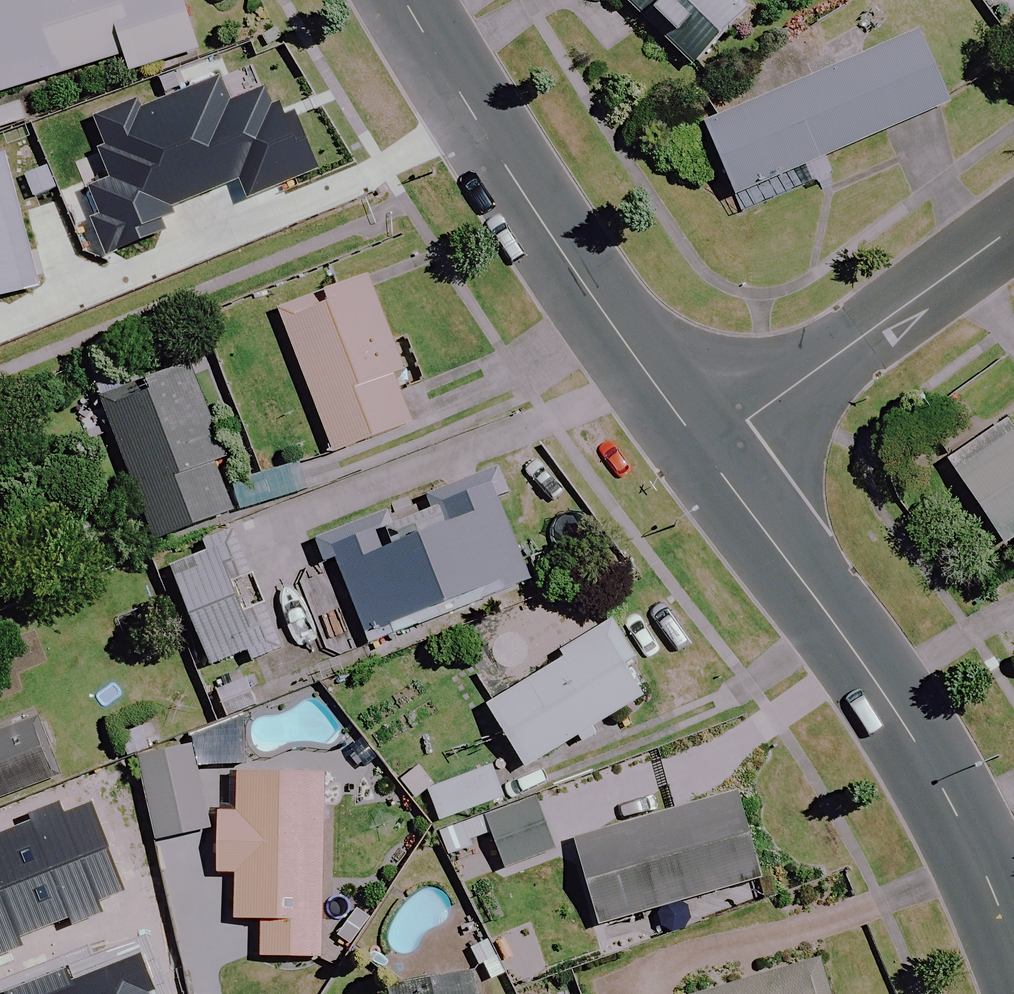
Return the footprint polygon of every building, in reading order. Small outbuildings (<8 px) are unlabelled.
[(0,0),(0,95),(126,56),(132,73),(202,51),(186,0),(1,0),(0,0)] [(732,0),(627,0),(693,70),(748,17),(732,0)] [(951,105),(920,33),(708,124),(739,196),(951,105)] [(218,222),(219,211),(248,213),(252,173),(263,173),(266,126),(119,114),(112,202),(162,206),(161,218),(218,222)] [(137,224),(61,218),(56,282),(132,288),(137,224)] [(405,371),(370,279),(282,313),(336,454),(413,425),(394,376),(405,371)] [(224,395),(209,353),(102,390),(155,541),(235,513),(197,405),(224,395)] [(960,476),(1005,544),(1013,538),(1013,441),(960,476)] [(388,513),(316,540),(325,565),(337,561),(369,645),(400,633),(398,626),(528,577),(502,507),(399,545),(388,513)] [(175,567),(213,668),(249,655),(253,664),(285,652),(270,612),(247,620),(220,550),(175,567)] [(634,657),(613,622),(561,653),(565,660),(489,706),(527,769),(645,696),(625,663),(634,657)] [(58,778),(36,721),(0,735),(0,801),(58,778)] [(221,826),(200,745),(139,761),(160,842),(221,826)] [(505,799),(494,767),(430,788),(441,820),(505,799)] [(318,957),(316,769),(241,770),(241,819),(223,819),(224,874),(237,874),(238,920),(264,920),(264,957),(318,957)] [(151,851),(138,776),(79,786),(92,861),(151,851)] [(767,880),(743,795),(578,841),(602,926),(767,880)] [(441,827),(450,856),(475,848),(473,843),(498,835),(509,869),(554,855),(535,797),(441,827)] [(19,993),(87,993),(90,993),(90,988),(128,987),(125,897),(0,901),(0,991),(18,990),(19,993)] [(821,961),(714,993),(831,993),(821,961)] [(393,993),(477,993),(474,978),(393,993)]
